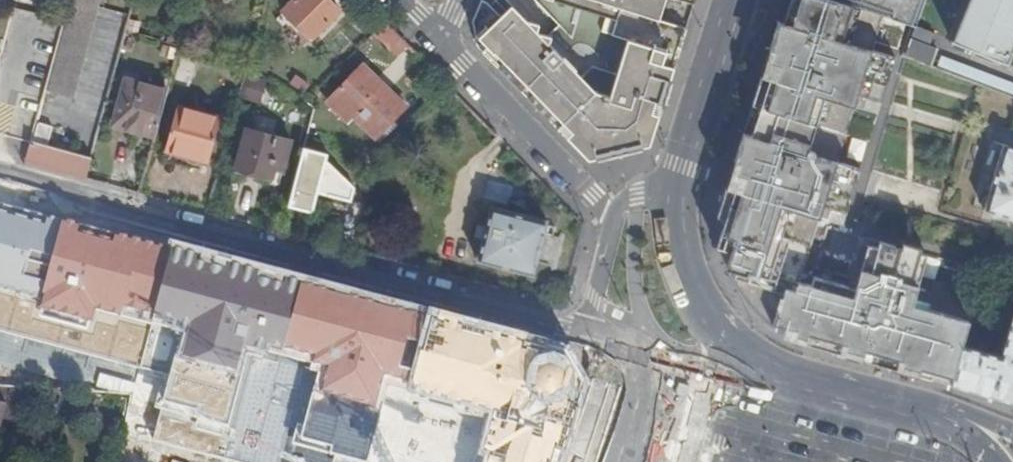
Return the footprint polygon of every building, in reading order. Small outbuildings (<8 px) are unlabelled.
[(66,24),(46,95),(72,102),(100,0),(72,0),(66,24)] [(296,1),(283,15),(284,16),(293,25),(311,44),(340,15),(326,0),(294,0),(296,1)] [(618,24),(622,12),(660,24),(668,0),(543,0),(618,24)] [(820,223),(830,226),(833,214),(848,219),(862,174),(838,166),(855,112),(865,115),(868,103),(882,107),(896,63),(872,55),(884,20),(825,0),(803,0),(797,21),(792,20),(790,29),(785,44),(783,43),(740,181),(738,184),(734,199),(733,212),(733,225),(734,234),(736,240),(746,244),(739,265),(733,264),(734,271),(736,283),(742,298),(751,311),(756,318),(763,324),(772,332),(778,336),(784,339),(800,286),(801,286),(820,223)] [(785,27),(790,29),(792,20),(797,21),(803,0),(794,0),(785,27)] [(884,20),(916,31),(927,0),(825,0),(884,20)] [(953,45),(1009,67),(1012,57),(1012,55),(1012,53),(1012,0),(972,0),(953,45)] [(479,48),(589,161),(650,149),(687,32),(660,24),(622,12),(618,24),(614,38),(631,45),(613,101),(598,96),(512,8),(501,19),(488,5),(482,1),(473,23),(479,48)] [(284,16),(277,23),(286,32),(293,25),(284,16)] [(785,27),(780,25),(732,178),(740,181),(783,43),(785,44),(790,29),(785,27)] [(935,38),(916,31),(912,42),(931,49),(935,38)] [(180,48),(182,43),(168,40),(167,44),(180,48)] [(912,43),(906,60),(932,70),(938,53),(912,43)] [(350,81),(334,99),(354,118),(376,139),(406,108),(366,71),(353,84),(350,81)] [(155,138),(168,92),(126,81),(114,127),(155,138)] [(354,118),(334,99),(328,104),(349,124),(354,118)] [(882,107),(868,103),(865,115),(878,119),(882,107)] [(166,151),(209,163),(222,119),(178,107),(166,151)] [(86,181),(91,160),(47,148),(52,130),(37,126),(27,165),(86,181)] [(279,162),(287,165),(292,144),(248,131),(236,175),(272,185),(277,171),(279,162)] [(350,200),(354,187),(326,161),(328,156),(305,150),(290,207),(312,213),(318,192),(350,200)] [(1012,224),(1012,152),(1005,150),(985,215),(1012,224)] [(208,168),(209,163),(166,151),(164,161),(187,167),(189,162),(208,168)] [(284,173),(287,165),(279,162),(277,171),(284,173)] [(455,313),(0,192),(0,360),(156,401),(148,437),(240,461),(569,461),(593,381),(578,359),(568,343),(455,313)] [(547,224),(492,209),(478,263),(533,279),(544,235),(546,227),(547,224)] [(848,219),(833,214),(830,226),(844,230),(848,219)] [(554,229),(546,227),(544,235),(552,237),(554,229)] [(963,349),(976,300),(934,288),(932,295),(920,291),(928,262),(872,245),(860,285),(855,283),(853,292),(815,281),(812,290),(796,342),(952,386),(963,349)] [(801,286),(800,286),(784,339),(796,342),(812,290),(801,286)] [(952,389),(1012,406),(1012,323),(1005,351),(999,349),(996,358),(963,349),(952,389)] [(14,392),(11,392),(7,407),(5,420),(7,420),(14,392)] [(23,393),(14,392),(7,420),(17,422),(23,393)]
